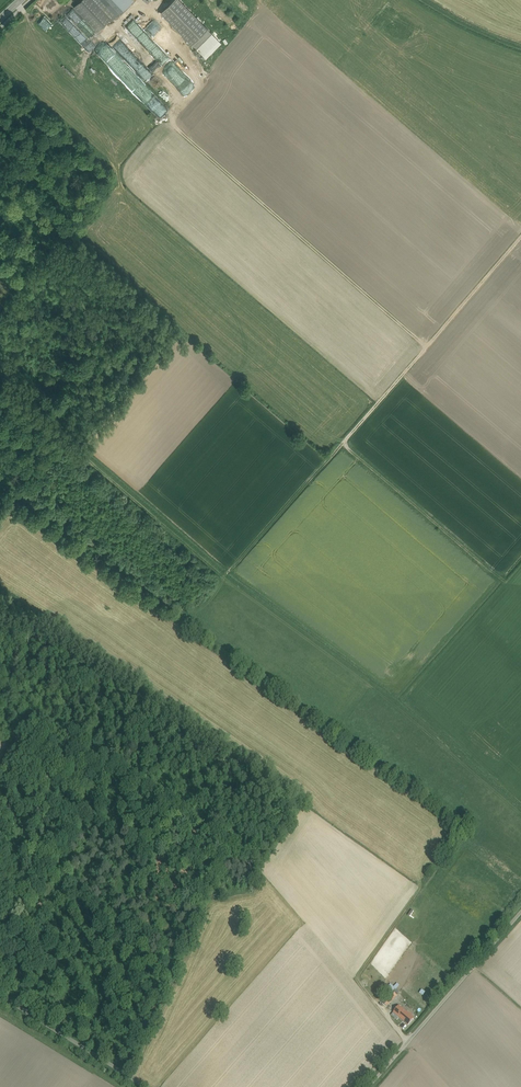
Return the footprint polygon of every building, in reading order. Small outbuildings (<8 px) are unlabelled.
[(92,0),(81,0),(74,7),(97,31),(110,19),(92,0)] [(101,0),(92,0),(110,19),(112,21),(116,16),(101,0)] [(116,16),(130,3),(128,0),(101,0),(116,16)] [(179,0),(174,0),(161,13),(191,44),(207,29),(179,0)] [(228,8),(232,4),(229,1),(228,0),(219,0),(228,8)] [(66,14),(59,21),(74,34),(78,29),(69,21),(71,18),(66,14)] [(156,73),(171,59),(143,29),(133,34),(123,24),(116,31),(119,36),(122,40),(127,45),(128,47),(131,49),(129,51),(131,54),(132,53),(134,57),(129,62),(134,59),(135,60),(141,67),(139,64),(143,69),(147,65),(148,67),(154,74),(156,73)] [(221,43),(207,29),(191,44),(202,54),(206,59),(221,43)] [(393,992),(383,1003),(387,1007),(397,995),(393,992)] [(414,1018),(399,1006),(394,1013),(408,1025),(414,1018)]
